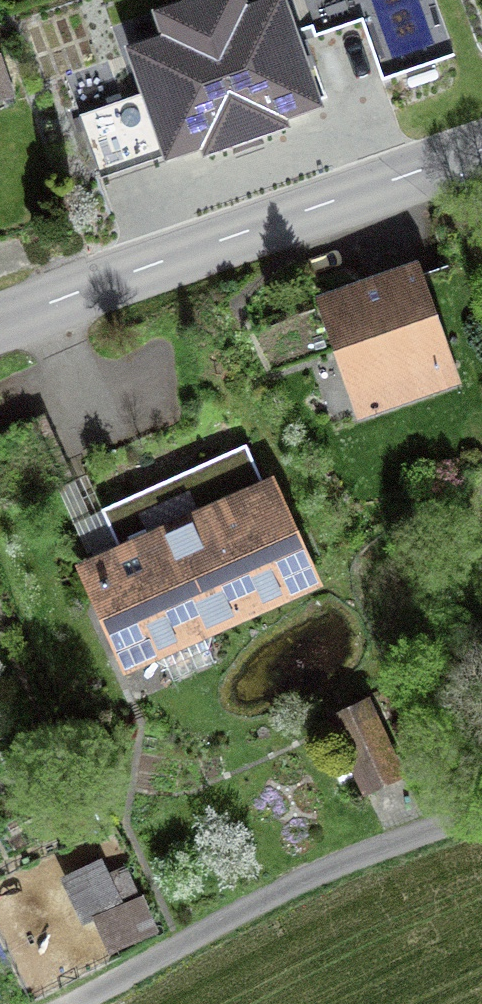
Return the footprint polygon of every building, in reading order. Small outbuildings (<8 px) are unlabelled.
[(322,116),(284,0),(283,0),(248,12),(244,0),(205,0),(151,18),(159,41),(123,53),(162,169),(199,157),(202,166),(291,136),(288,127),(322,116)] [(2,63),(0,63),(0,106),(16,100),(2,63)] [(358,417),(462,382),(418,255),(315,290),(358,417)] [(114,539),(73,557),(123,672),(161,655),(171,678),(215,660),(204,634),(323,583),(274,468),(260,474),(246,441),(99,504),(114,539)] [(408,773),(370,692),(325,713),(363,794),(408,773)] [(93,916),(106,950),(158,930),(142,890),(138,891),(127,863),(107,870),(101,854),(59,871),(79,921),(93,916)]
